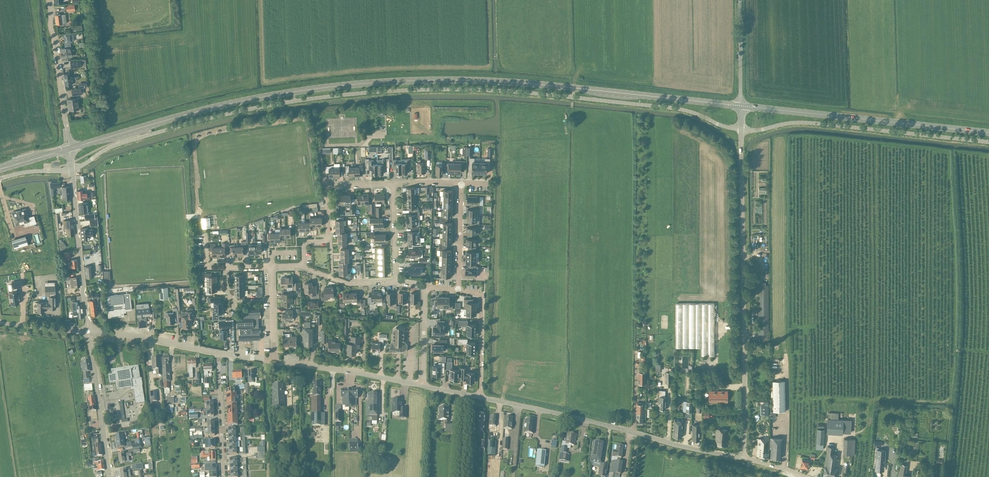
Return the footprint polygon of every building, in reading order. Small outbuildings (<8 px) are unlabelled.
[(60,48),(61,57),(62,57),(62,60),(68,59),(68,56),(72,56),(70,42),(72,41),(74,40),(73,33),(64,34),(65,41),(64,42),(65,48),(60,48)] [(64,71),(66,82),(72,82),(72,77),(73,77),(73,74),(71,74),(71,70),(64,71)] [(77,98),(67,99),(69,110),(78,108),(77,98)] [(474,158),(470,158),(469,169),(472,170),(472,173),(476,173),(476,174),(479,174),(480,162),(474,162),(474,158)] [(490,158),(485,158),(485,162),(480,162),(479,174),(483,174),(483,173),(487,173),(487,170),(490,170),(490,158)] [(386,159),(378,159),(378,164),(378,174),(384,174),(383,168),(386,168),(386,167),(386,159)] [(402,173),(401,162),(397,162),(397,159),(393,159),(393,167),(396,167),(396,173),(397,173),(397,174),(401,174),(401,173),(402,173)] [(401,159),(401,162),(402,173),(403,173),(403,174),(406,174),(406,173),(408,173),(407,167),(411,166),(411,159),(401,159)] [(369,160),(369,162),(369,168),(372,168),(372,174),(378,174),(378,164),(373,164),(373,160),(369,160)] [(455,160),(455,163),(455,172),(461,172),(461,170),(464,170),(464,160),(455,160)] [(426,166),(426,162),(417,162),(417,173),(426,173),(426,168),(426,166)] [(446,163),(446,169),(449,169),(449,172),(455,172),(455,163),(449,162),(449,163),(446,163)] [(446,169),(446,163),(442,163),(442,165),(436,165),(436,174),(442,174),(442,169),(446,169)] [(359,167),(355,167),(355,175),(357,175),(357,177),(360,177),(360,175),(360,172),(363,172),(363,164),(359,165),(359,167)] [(326,172),(329,172),(329,176),(329,178),(332,178),(332,176),(335,176),(334,166),(334,165),(331,165),(331,166),(326,166),(326,172)] [(343,165),(334,166),(335,176),(337,176),(337,178),(340,177),(340,176),(340,172),(343,172),(343,165)] [(346,172),(349,172),(349,176),(349,177),(352,177),(352,176),(355,175),(355,167),(349,167),(349,165),(345,165),(346,172)] [(70,186),(63,186),(62,186),(62,189),(60,189),(60,194),(62,194),(63,199),(71,198),(70,186)] [(78,199),(84,198),(84,199),(90,199),(89,194),(87,194),(86,191),(83,191),(83,190),(77,191),(78,199)] [(357,195),(358,204),(369,204),(369,194),(364,194),(364,195),(357,195)] [(375,194),(375,203),(385,203),(385,195),(378,195),(378,194),(375,194)] [(470,202),(470,206),(480,206),(479,206),(480,196),(479,196),(468,196),(468,202),(470,202)] [(87,203),(78,204),(79,212),(84,212),(85,220),(94,219),(94,214),(88,214),(87,203)] [(480,206),(470,206),(470,209),(467,209),(467,215),(480,215),(480,206)] [(25,208),(12,212),(15,225),(16,225),(15,222),(23,220),(24,222),(28,221),(29,224),(35,223),(33,216),(28,218),(25,208)] [(411,214),(407,214),(407,220),(419,220),(420,220),(420,211),(411,211),(411,214)] [(440,216),(440,219),(442,219),(442,216),(452,216),(452,211),(453,211),(452,211),(444,211),(441,211),(441,216),(440,216)] [(479,224),(480,215),(467,215),(467,221),(470,221),(470,224),(479,224)] [(370,225),(374,224),(374,229),(384,229),(384,221),(380,222),(380,221),(377,221),(377,218),(370,218),(370,225)] [(73,220),(63,221),(64,228),(66,228),(67,236),(74,235),(73,220)] [(419,220),(407,220),(408,226),(412,226),(412,228),(418,228),(418,225),(419,225),(419,220)] [(479,224),(470,224),(470,227),(467,227),(467,233),(479,233),(479,224)] [(88,228),(81,229),(82,240),(89,239),(93,238),(93,236),(92,229),(88,230),(88,228)] [(408,232),(408,237),(417,237),(417,232),(418,232),(418,228),(412,228),(412,231),(408,232)] [(374,242),(374,245),(382,245),(382,242),(386,242),(386,234),(375,234),(376,242),(374,242)] [(26,237),(12,241),(14,248),(28,244),(26,237)] [(413,246),(421,245),(421,237),(417,237),(408,237),(408,243),(412,243),(413,246)] [(452,238),(440,238),(440,243),(439,243),(439,247),(442,247),(442,243),(452,244),(452,243),(452,239),(452,238)] [(467,239),(467,245),(469,245),(469,248),(476,248),(476,245),(476,239),(467,239)] [(244,250),(246,250),(247,250),(246,242),(246,241),(241,241),(241,246),(238,246),(238,255),(244,255),(244,250)] [(222,246),(219,247),(219,256),(225,256),(225,250),(229,249),(228,242),(222,243),(222,246)] [(210,251),(213,251),(213,256),(219,256),(219,247),(216,247),(215,243),(209,243),(210,251)] [(229,251),(233,251),(233,255),(238,255),(238,246),(234,246),(234,244),(229,244),(229,251)] [(451,255),(451,250),(441,250),(442,247),(439,247),(439,250),(440,250),(440,255),(442,255),(452,256),(452,255),(451,255)] [(476,251),(476,248),(469,248),(469,251),(466,251),(466,257),(476,258),(476,251)] [(476,263),(476,258),(466,257),(466,263),(469,263),(469,267),(475,267),(475,263),(476,263)] [(425,262),(415,263),(415,266),(408,266),(409,274),(421,274),(421,267),(425,268),(425,262)] [(92,266),(85,267),(86,277),(92,277),(92,275),(93,275),(92,266)] [(475,270),(475,267),(469,267),(469,270),(466,269),(466,276),(475,276),(475,270)] [(235,272),(235,275),(235,280),(244,280),(244,275),(240,275),(240,272),(235,272)] [(205,276),(207,276),(207,281),(217,281),(217,276),(212,276),(212,273),(205,273),(205,276)] [(282,286),(293,286),(293,276),(285,277),(281,278),(282,286)] [(79,277),(70,278),(71,287),(80,286),(79,277)] [(13,291),(9,292),(11,304),(19,303),(18,299),(19,299),(19,294),(18,294),(17,288),(22,287),(21,280),(12,282),(13,291)] [(312,286),(312,282),(304,283),(305,291),(309,291),(309,295),(316,295),(316,285),(312,286)] [(761,285),(758,285),(758,338),(759,338),(759,342),(768,342),(768,338),(769,338),(768,285),(766,285),(766,282),(761,282),(761,285)] [(49,302),(37,302),(37,312),(44,312),(44,306),(49,306),(49,309),(54,309),(56,307),(55,293),(55,285),(45,286),(45,296),(49,296),(49,302)] [(217,286),(207,286),(208,291),(206,291),(206,294),(212,294),(212,291),(217,291),(217,286)] [(334,296),(333,287),(325,287),(325,292),(322,292),(322,300),(328,300),(328,296),(334,296)] [(160,288),(161,298),(165,298),(165,292),(168,292),(168,288),(160,288)] [(376,291),(371,292),(371,296),(368,297),(368,304),(374,304),(374,301),(376,301),(376,291)] [(382,291),(376,291),(376,301),(382,301),(383,306),(385,306),(385,296),(383,296),(382,291)] [(386,296),(385,296),(385,306),(386,306),(386,304),(389,303),(389,305),(390,306),(393,306),(394,305),(394,303),(395,303),(394,292),(389,293),(389,291),(386,291),(386,296)] [(343,292),(344,299),(340,300),(340,306),(344,306),(344,301),(350,301),(350,292),(343,292)] [(357,292),(351,292),(350,292),(350,301),(357,301),(357,305),(361,305),(361,299),(357,299),(357,292)] [(92,300),(89,300),(91,315),(98,314),(96,302),(98,302),(98,299),(99,297),(98,293),(92,294),(93,298),(92,300)] [(124,316),(123,310),(132,310),(130,293),(106,295),(108,317),(124,316)] [(282,305),(287,305),(287,308),(291,308),(291,305),(290,305),(290,301),(292,301),(292,293),(282,293),(282,305)] [(411,303),(415,303),(415,307),(420,307),(420,301),(417,301),(417,293),(411,293),(411,303)] [(214,302),(214,307),(224,307),(224,302),(221,302),(221,297),(211,297),(211,302),(214,302)] [(443,307),(444,297),(438,297),(438,300),(434,300),(434,306),(438,306),(443,307)] [(450,297),(444,297),(443,307),(443,309),(453,309),(453,300),(449,300),(450,297)] [(464,299),(464,308),(466,308),(476,308),(476,302),(473,302),(473,299),(464,299)] [(73,315),(78,314),(78,318),(83,317),(82,304),(78,304),(78,301),(72,302),(73,315)] [(700,355),(715,356),(714,304),(676,303),(676,348),(700,348),(700,355)] [(149,307),(136,308),(138,327),(147,326),(146,316),(150,315),(149,307)] [(224,307),(214,307),(214,312),(213,312),(213,319),(219,318),(219,312),(224,312),(224,307)] [(182,312),(182,316),(183,327),(191,327),(191,318),(194,318),(194,311),(193,311),(193,308),(192,308),(191,308),(189,308),(187,308),(186,309),(186,311),(182,312)] [(466,308),(466,314),(467,314),(466,317),(473,318),(473,314),(476,314),(476,308),(466,308)] [(261,309),(249,310),(242,310),(242,315),(243,315),(244,318),(237,318),(237,328),(240,328),(240,335),(239,335),(239,340),(261,339),(260,334),(260,332),(261,332),(261,327),(259,327),(259,314),(261,314),(261,309)] [(178,313),(178,312),(177,310),(173,310),(173,312),(166,313),(166,316),(167,316),(167,323),(174,323),(174,318),(178,317),(178,313)] [(293,310),(285,310),(286,313),(283,313),(283,322),(293,322),(293,310)] [(468,320),(459,320),(459,325),(467,325),(467,334),(470,334),(470,336),(474,336),(475,334),(476,335),(476,324),(468,323),(468,320)] [(444,326),(444,321),(437,321),(437,326),(434,326),(434,334),(445,334),(445,326),(444,326)] [(390,350),(396,350),(404,350),(404,351),(407,351),(407,348),(407,344),(405,342),(405,331),(402,327),(396,327),(392,330),(392,341),(390,344),(390,350)] [(379,334),(379,342),(372,342),(372,352),(380,352),(380,347),(383,345),(384,339),(387,339),(387,334),(379,334)] [(351,343),(348,343),(348,354),(356,354),(356,347),(360,347),(360,336),(351,336),(351,343)] [(467,339),(458,338),(458,343),(467,344),(467,353),(471,353),(471,354),(474,354),(474,353),(475,353),(475,342),(467,342),(467,339)] [(447,347),(447,339),(439,339),(439,344),(433,344),(433,351),(439,351),(439,352),(443,352),(443,351),(444,351),(444,347),(447,347)] [(340,352),(340,342),(336,342),(336,340),(329,340),(328,349),(335,349),(335,352),(340,352)] [(169,357),(162,358),(162,370),(163,370),(163,382),(164,382),(164,389),(165,393),(170,393),(169,389),(170,389),(169,381),(170,381),(169,357)] [(151,358),(151,365),(152,370),(155,370),(155,371),(156,371),(157,376),(161,376),(160,358),(151,358)] [(90,371),(89,360),(81,361),(83,373),(90,371)] [(196,360),(188,361),(188,366),(189,366),(189,378),(193,378),(193,368),(196,368),(196,366),(196,360)] [(459,369),(452,369),(452,362),(451,362),(447,361),(447,369),(450,369),(450,379),(452,379),(452,380),(456,380),(456,379),(459,379),(459,369)] [(439,362),(439,364),(439,365),(433,365),(433,375),(441,375),(441,367),(444,367),(444,362),(439,362)] [(117,390),(131,388),(131,391),(134,390),(136,404),(145,403),(142,386),(135,387),(134,380),(140,379),(139,371),(138,366),(111,370),(112,375),(109,376),(110,384),(116,383),(117,390)] [(204,372),(205,376),(208,376),(208,372),(212,372),(212,366),(204,367),(204,372)] [(466,367),(462,367),(461,379),(466,379),(466,382),(474,382),(475,372),(466,372),(466,367)] [(254,371),(248,371),(248,383),(250,383),(250,384),(250,387),(260,387),(260,383),(257,383),(257,379),(255,379),(254,371)] [(233,379),(237,379),(237,381),(244,381),(244,378),(242,378),(242,372),(233,372),(233,379)] [(785,381),(772,381),(773,411),(786,411),(785,381)] [(314,383),(314,392),(314,398),(311,398),(311,426),(325,426),(325,418),(321,418),(321,398),(320,383),(314,383)] [(272,392),(273,408),(285,408),(284,392),(283,392),(283,385),(273,385),(273,392),(272,392)] [(349,406),(349,390),(347,390),(341,390),(341,398),(342,398),(342,406),(349,406)] [(351,390),(349,390),(349,406),(356,406),(356,398),(358,398),(358,390),(351,390)] [(659,396),(658,404),(659,404),(659,409),(666,409),(666,396),(665,396),(665,390),(659,390),(659,396)] [(727,391),(709,391),(709,402),(727,402),(727,391)] [(377,421),(377,417),(377,412),(379,412),(379,394),(368,394),(368,402),(367,402),(367,421),(377,421)] [(94,398),(88,398),(87,399),(89,411),(90,411),(90,412),(96,411),(94,398)] [(402,399),(397,399),(393,399),(393,406),(392,406),(392,413),(402,413),(401,418),(406,418),(406,411),(402,411),(402,399)] [(636,413),(637,413),(636,424),(637,424),(638,424),(639,424),(640,424),(643,424),(643,413),(645,413),(645,402),(638,402),(638,408),(636,408),(636,413)] [(757,404),(762,404),(763,414),(768,414),(771,414),(771,412),(769,411),(769,407),(768,407),(768,404),(766,404),(766,402),(757,402),(757,404)] [(448,408),(444,408),(439,408),(439,416),(438,416),(438,421),(445,421),(445,430),(454,430),(454,423),(449,423),(449,416),(448,416),(448,408)] [(828,412),(828,418),(827,418),(826,433),(843,434),(843,433),(842,433),(843,419),(838,419),(838,413),(828,412)] [(485,416),(476,415),(475,424),(474,429),(481,430),(481,434),(484,434),(485,424),(484,424),(485,416)] [(513,418),(505,417),(504,429),(512,430),(513,418)] [(683,419),(678,419),(674,419),(673,436),(682,437),(683,419)] [(842,433),(843,433),(851,433),(852,420),(843,419),(842,433)] [(534,421),(526,420),(524,433),(533,434),(534,421)] [(195,427),(190,427),(190,432),(190,435),(190,439),(192,439),(197,439),(203,438),(203,435),(194,436),(192,436),(192,434),(192,432),(194,432),(195,432),(195,431),(195,428),(195,427)] [(215,428),(208,428),(208,429),(205,429),(205,433),(208,432),(208,436),(215,436),(215,428)] [(817,428),(816,443),(816,448),(823,449),(825,429),(817,428)] [(728,429),(716,429),(716,445),(727,446),(728,429)] [(123,435),(116,436),(116,441),(124,440),(124,437),(127,436),(126,432),(123,433),(123,435)] [(560,454),(567,455),(568,448),(570,448),(571,445),(574,446),(576,435),(568,434),(566,442),(562,442),(562,446),(560,454)] [(92,438),(93,446),(94,446),(94,447),(96,457),(103,456),(101,444),(99,445),(98,437),(92,438)] [(758,438),(758,447),(757,456),(768,457),(770,437),(764,437),(764,439),(758,438)] [(138,444),(133,445),(132,445),(133,449),(142,448),(141,439),(143,439),(143,438),(137,438),(138,444)] [(771,438),(770,447),(771,448),(770,457),(781,458),(783,439),(771,438)] [(843,438),(843,447),(843,455),(855,455),(855,439),(843,438)] [(209,439),(203,439),(203,443),(205,443),(205,449),(209,448),(209,449),(215,448),(215,441),(209,441),(209,439)] [(124,440),(116,441),(117,449),(125,448),(125,447),(129,447),(130,447),(130,443),(125,444),(124,440)] [(593,441),(590,462),(602,464),(605,443),(593,441)] [(617,445),(616,449),(616,453),(614,453),(614,457),(621,458),(623,446),(617,445)] [(828,446),(828,447),(825,465),(823,475),(836,476),(837,467),(839,459),(836,459),(837,455),(833,454),(834,447),(828,446)] [(876,457),(875,467),(884,467),(885,457),(885,450),(877,449),(876,457)] [(545,467),(546,451),(537,451),(536,466),(545,467)] [(209,454),(206,454),(206,452),(201,452),(202,458),(206,458),(210,458),(210,461),(216,461),(216,453),(209,454)] [(126,463),(125,462),(130,462),(129,457),(132,456),(131,453),(124,454),(118,454),(120,464),(126,463)] [(560,458),(559,461),(568,462),(569,459),(569,455),(567,455),(560,454),(560,458)] [(96,465),(95,465),(92,465),(92,467),(95,467),(104,465),(103,462),(100,462),(99,458),(93,459),(94,462),(96,461),(96,462),(96,463),(96,465)] [(800,467),(801,467),(801,469),(803,469),(804,468),(808,469),(810,460),(802,459),(800,467)] [(622,463),(615,461),(611,461),(609,473),(620,475),(622,463)] [(606,476),(608,465),(602,464),(601,467),(601,470),(602,470),(601,476),(600,476),(606,476)] [(908,475),(905,474),(907,465),(901,464),(899,472),(899,474),(898,476),(908,476),(908,475)] [(95,467),(95,469),(97,469),(97,471),(97,474),(96,474),(97,476),(98,475),(99,476),(101,476),(102,476),(101,471),(105,470),(104,465),(95,467)]
